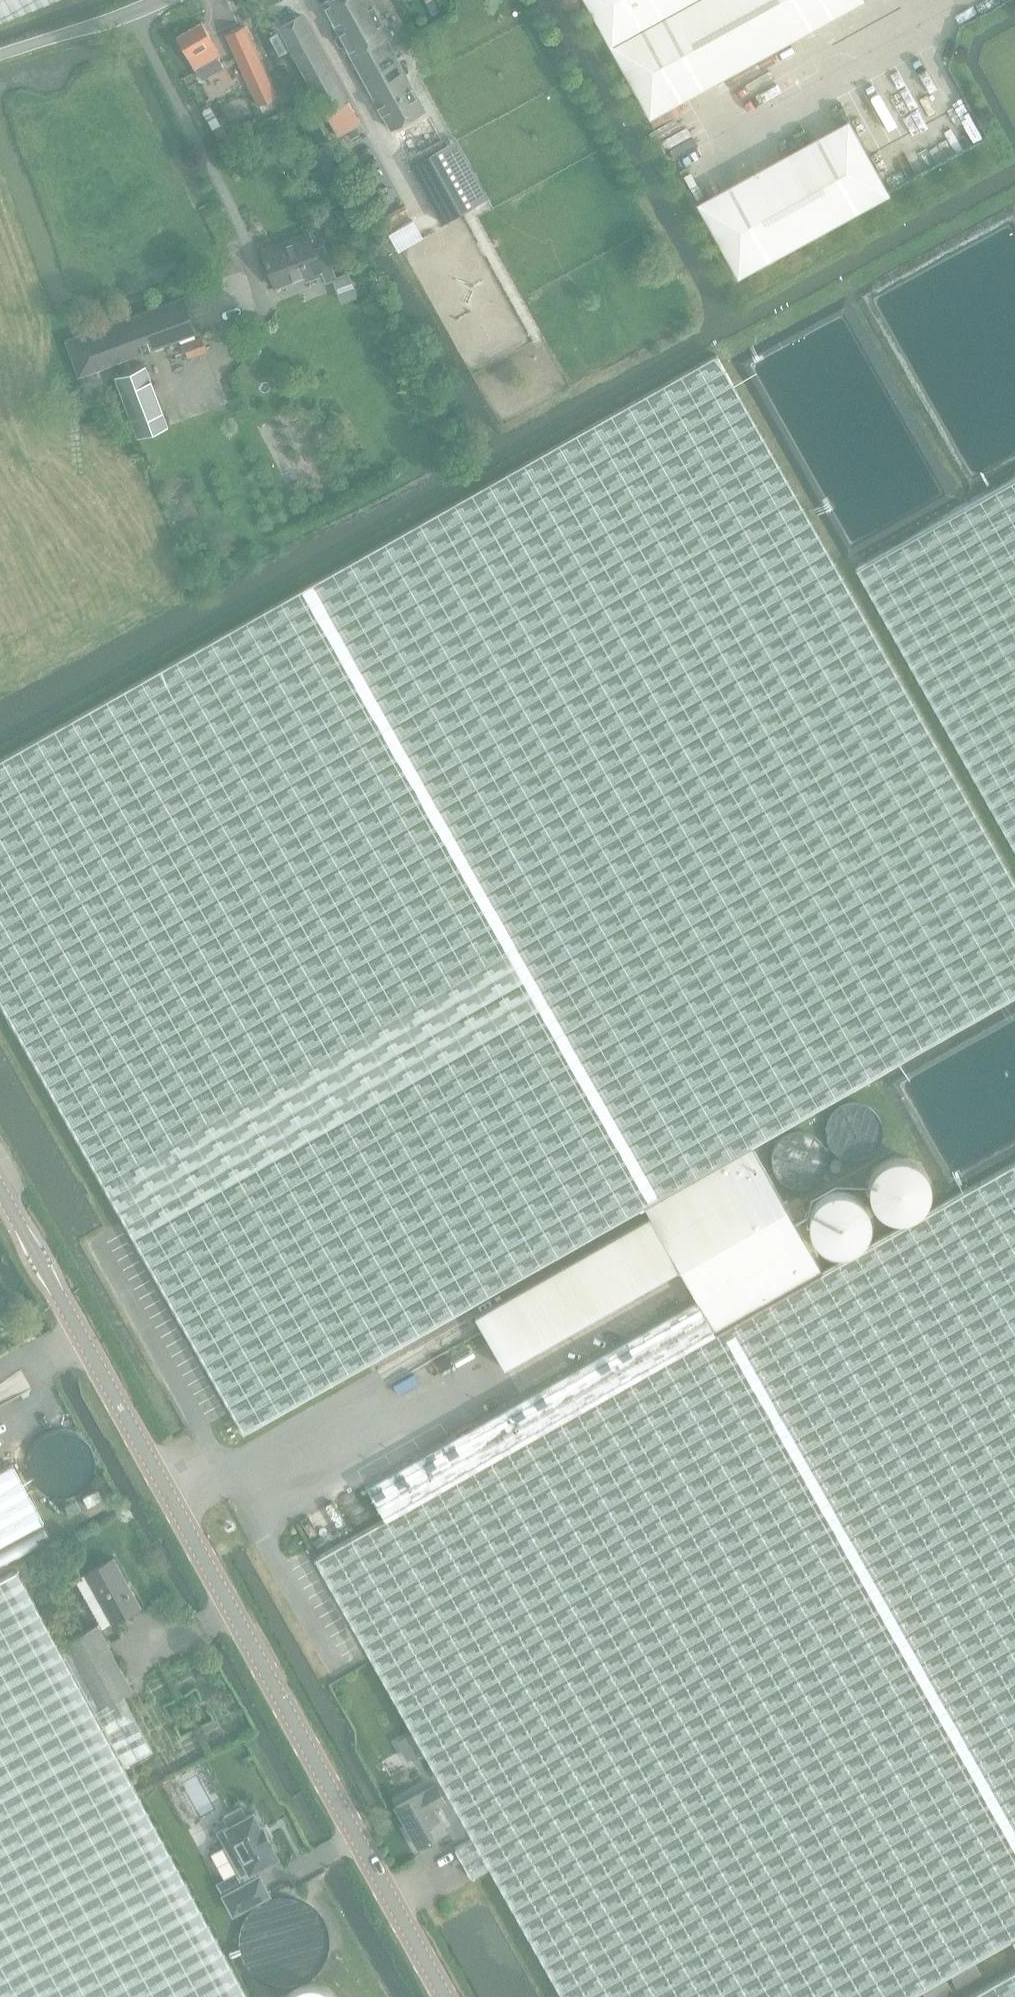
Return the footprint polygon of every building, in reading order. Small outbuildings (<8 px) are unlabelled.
[(53,0),(0,0),(0,21),(53,0)] [(423,108),(389,46),(394,43),(370,0),(323,0),(320,1),(338,32),(334,37),(338,46),(345,46),(389,128),(423,108)] [(649,115),(859,0),(586,0),(649,115)] [(337,135),(358,122),(299,14),(277,27),(279,31),(289,49),(337,135)] [(223,66),(217,56),(219,54),(201,22),(175,36),(194,69),(195,68),(202,79),(223,66)] [(228,35),(258,104),(276,96),(244,27),(228,35)] [(279,31),(270,37),(279,54),(289,49),(279,31)] [(847,120),(792,151),(697,203),(737,275),(887,193),(847,120)] [(220,124),(212,129),(218,140),(227,135),(221,124),(220,124)] [(447,144),(409,164),(441,222),(455,214),(478,202),(448,146),(447,144)] [(307,233),(262,250),(274,282),(275,287),(305,276),(307,280),(322,275),(323,276),(325,282),(332,279),(336,277),(336,276),(324,244),(313,248),(308,233),(307,233)] [(194,332),(182,297),(65,340),(77,375),(177,339),(182,342),(187,356),(205,350),(200,337),(197,336),(194,337),(193,333),(194,332)] [(643,1205),(750,1144),(1014,994),(1014,882),(715,352),(0,757),(0,1003),(242,1432),(643,1205)] [(135,435),(165,424),(144,366),(114,376),(135,435)] [(855,568),(1014,851),(1014,478),(855,568)] [(713,1329),(820,1268),(750,1144),(643,1205),(649,1215),(473,1314),(503,1366),(678,1267),(695,1297),(713,1329)] [(1010,1936),(1014,1934),(1014,1161),(821,1270),(820,1268),(713,1329),(695,1297),(450,1434),(365,1485),(383,1515),(312,1555),(473,1833),(454,1844),(470,1873),(488,1863),(563,1996),(903,1996),(1010,1936)] [(41,1522),(43,1520),(13,1463),(0,1470),(0,1543),(41,1522)] [(97,1490),(83,1497),(88,1506),(102,1499),(97,1490)] [(76,1500),(64,1507),(69,1516),(81,1510),(76,1500)] [(101,1626),(111,1619),(139,1604),(114,1557),(86,1573),(75,1579),(101,1626)] [(0,1577),(0,1996),(248,1996),(147,1809),(123,1764),(57,1642),(16,1568),(0,1577)] [(62,1639),(57,1642),(123,1764),(151,1749),(121,1692),(130,1687),(95,1622),(62,1639)] [(396,1740),(407,1760),(422,1751),(411,1732),(396,1740)] [(396,1805),(400,1812),(418,1843),(444,1828),(431,1806),(445,1798),(436,1782),(396,1805)] [(228,1824),(217,1830),(240,1874),(242,1873),(247,1882),(223,1894),(233,1912),(268,1893),(259,1875),(257,1876),(252,1867),(276,1854),(253,1811),(245,1815),(241,1806),(223,1816),(228,1824)] [(957,1987),(969,1980),(981,1974),(975,1963),(951,1977),(957,1987)] [(961,1996),(1014,1996),(1014,1967),(961,1996)] [(947,1981),(946,1980),(922,1994),(924,1996),(940,1996),(952,1990),(947,1981)]
